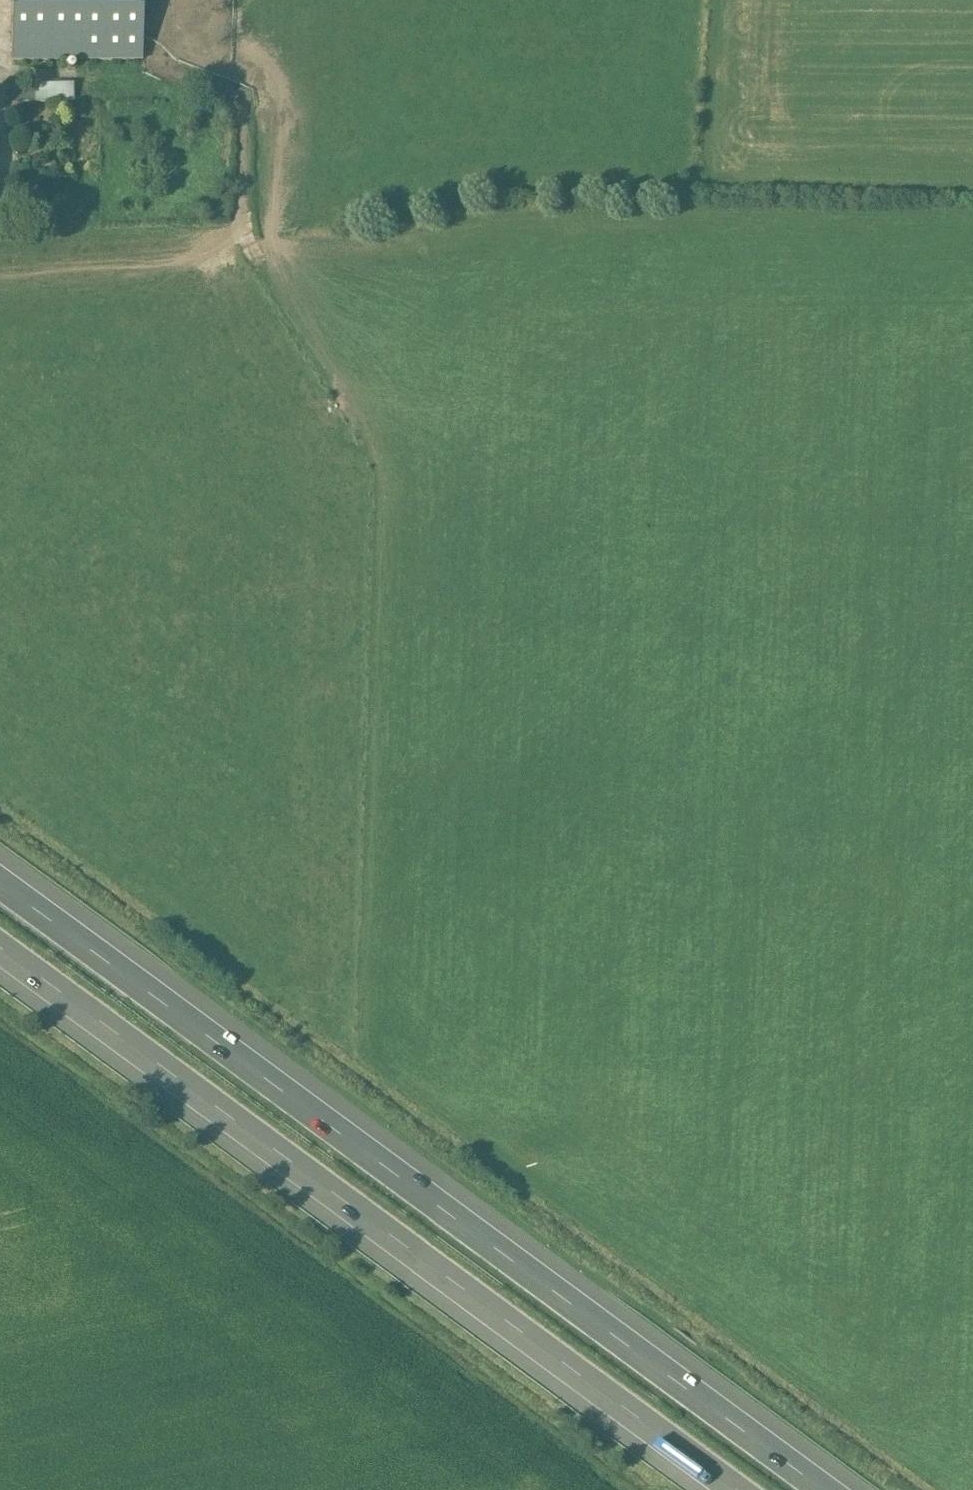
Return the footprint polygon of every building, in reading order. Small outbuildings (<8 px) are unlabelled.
[(14,62),(145,61),(145,0),(13,0),(14,62)] [(38,100),(73,97),(72,83),(37,87),(38,100)]
